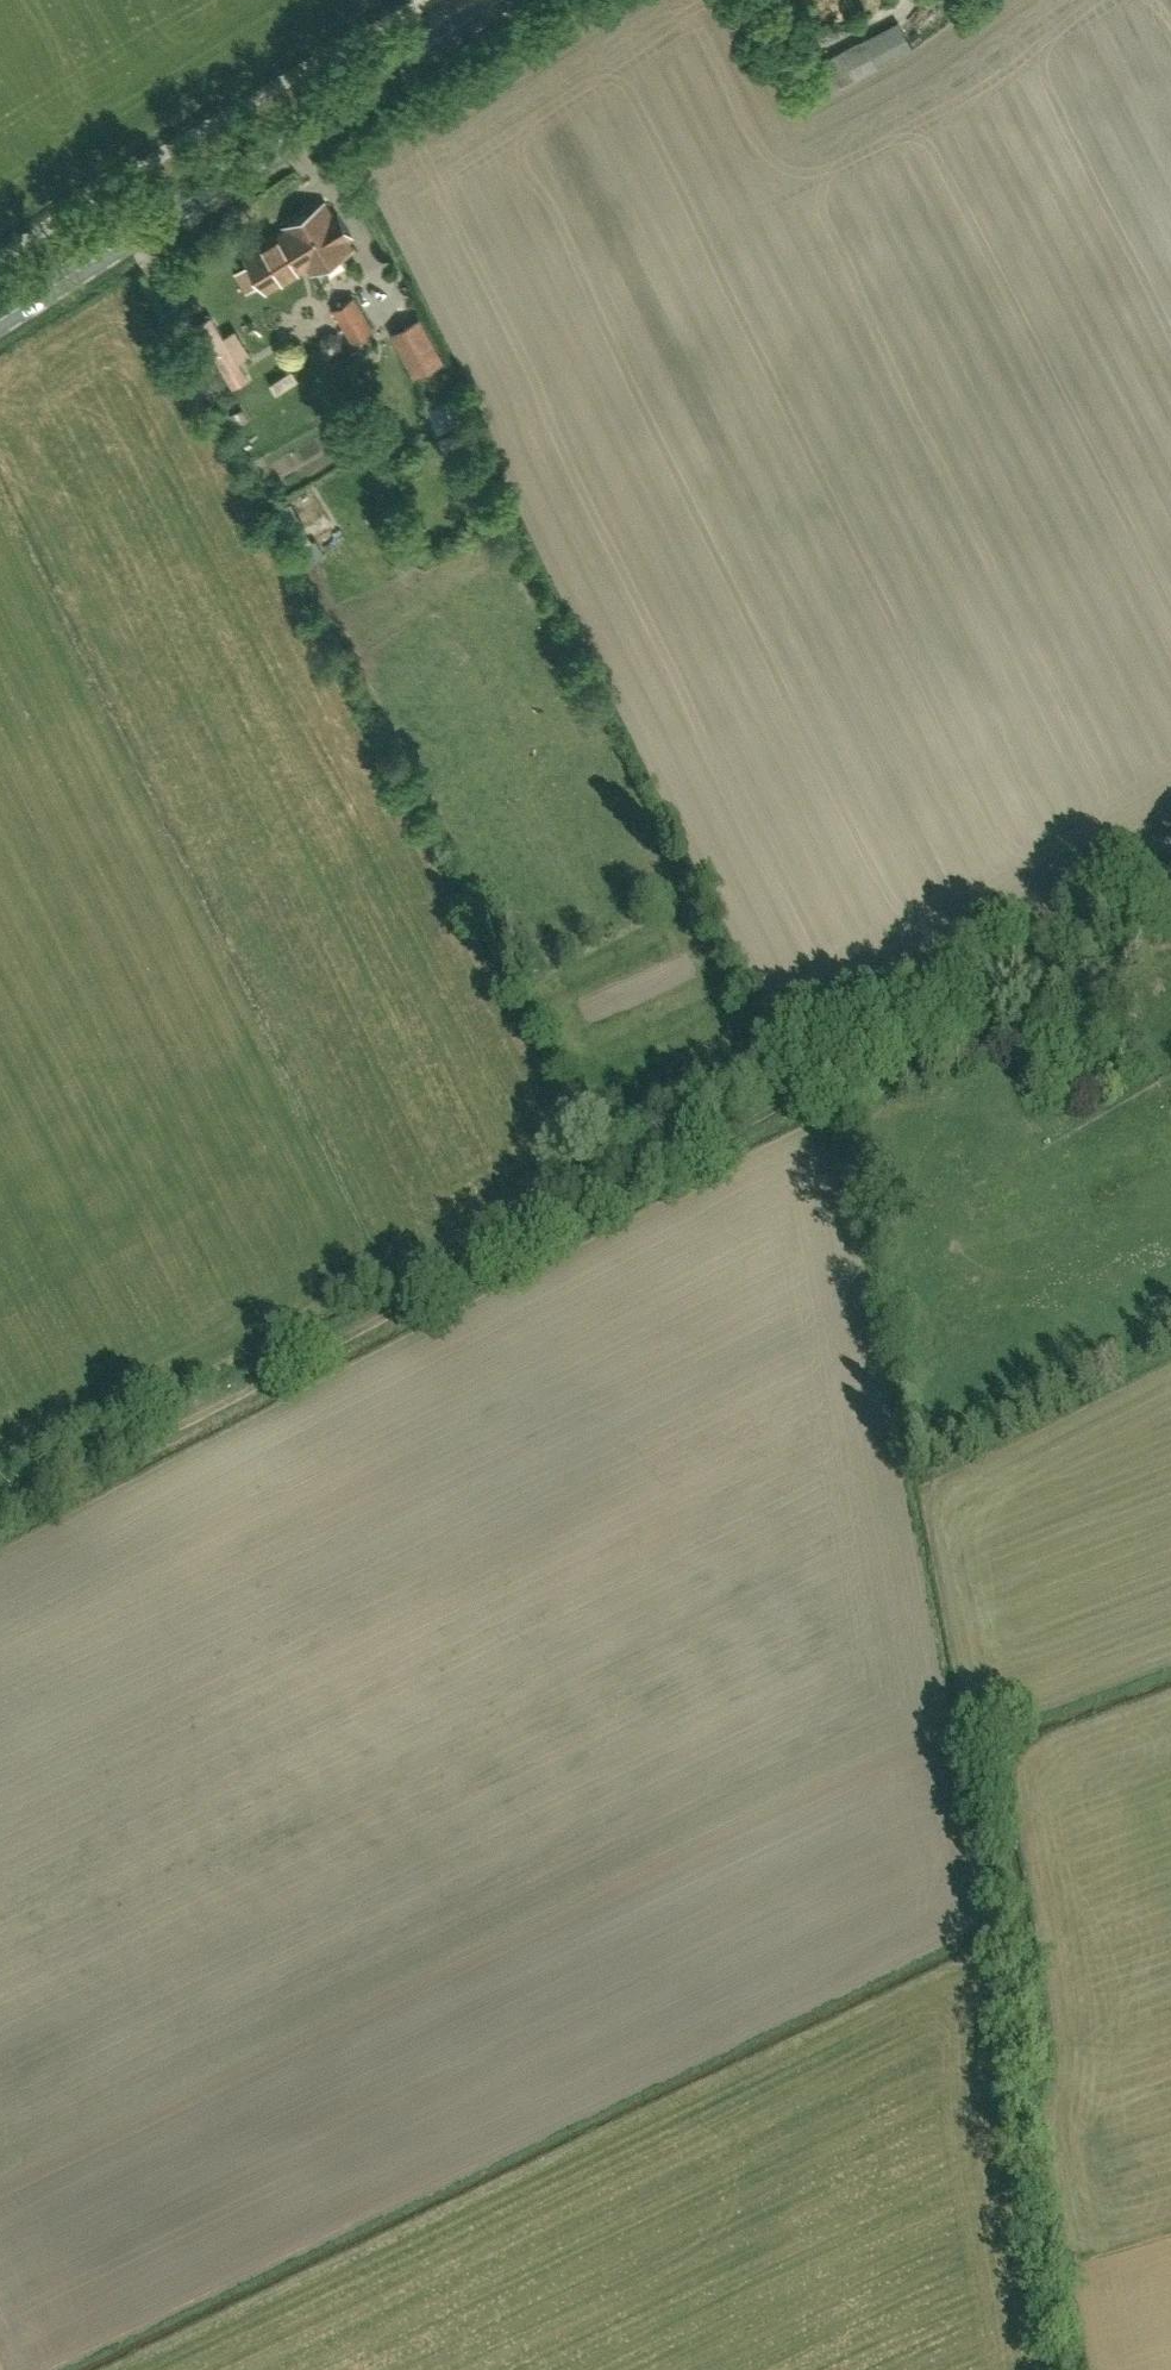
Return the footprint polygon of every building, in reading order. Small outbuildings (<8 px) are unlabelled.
[(826,93),(839,85),(909,49),(894,22),(812,66),(826,93)] [(249,264),(236,272),(246,289),(259,282),(264,289),(306,264),(311,272),(350,249),(345,239),(350,236),(340,219),(337,214),(331,218),(323,204),(284,227),(287,231),(244,257),(249,264)] [(371,331),(352,298),(331,311),(351,343),(371,331)] [(231,385),(247,376),(240,363),(224,337),(211,317),(195,327),(201,337),(191,343),(202,360),(212,354),(231,385)] [(391,335),(413,377),(440,362),(418,320),(391,335)] [(448,449),(474,443),(471,430),(445,435),(448,449)]
